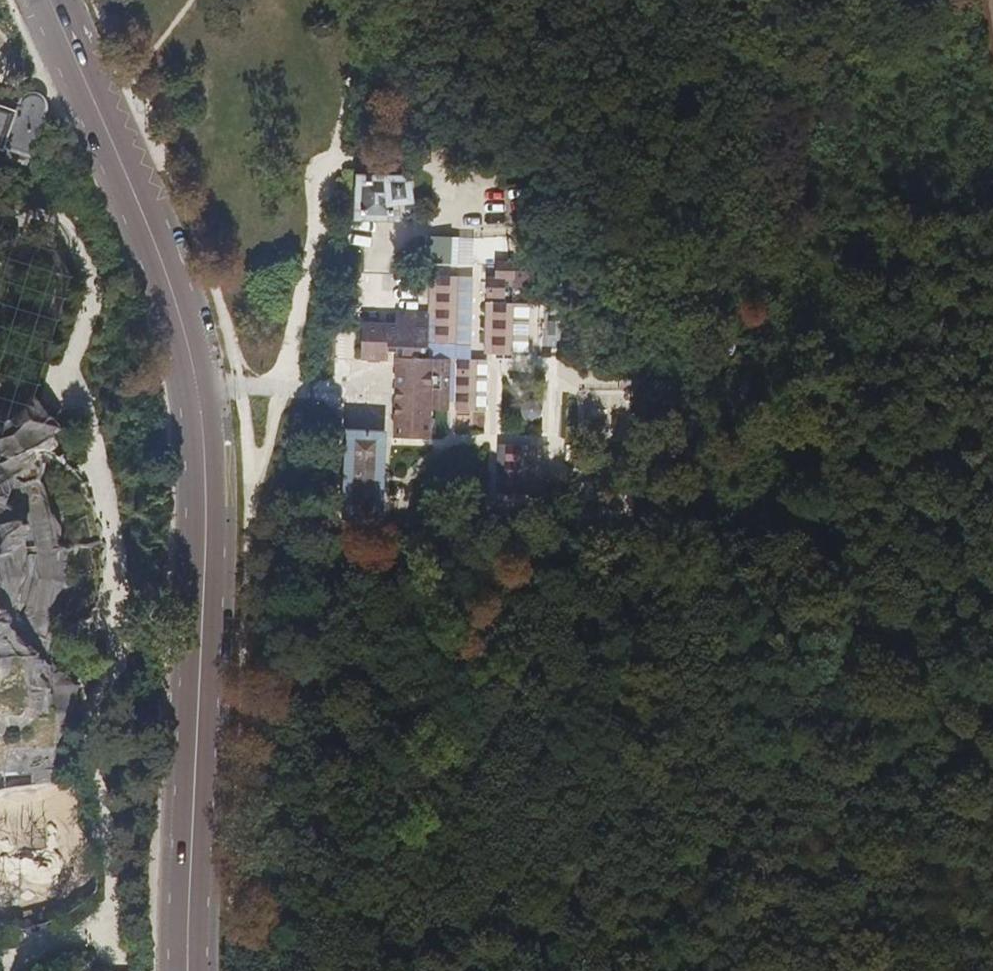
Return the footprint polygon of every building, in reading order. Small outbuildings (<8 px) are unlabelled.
[(0,131),(0,143),(35,156),(45,127),(48,121),(42,118),(45,105),(44,104),(43,102),(42,100),(41,98),(40,97),(38,96),(35,95),(34,94),(32,94),(30,94),(28,94),(26,95),(24,96),(23,98),(21,99),(16,113),(15,115),(7,112),(0,131)] [(369,218),(417,220),(413,203),(433,201),(428,175),(370,173),(369,218)] [(437,242),(437,269),(479,270),(478,243),(437,242)] [(488,356),(532,358),(533,308),(533,267),(498,266),(499,280),(488,280),(488,302),(509,303),(510,289),(516,289),(516,297),(519,297),(519,307),(516,307),(488,306),(488,356)] [(436,416),(490,416),(491,360),(477,360),(477,328),(478,283),(439,282),(439,309),(436,416)] [(401,438),(436,439),(436,416),(439,309),(403,307),(403,321),(369,321),(368,361),(401,363),(401,438)] [(48,781),(75,663),(75,642),(73,633),(71,623),(102,553),(82,480),(70,445),(59,411),(52,408),(47,405),(46,402),(42,399),(32,391),(22,424),(0,433),(0,785),(48,781)] [(544,408),(532,400),(521,408),(521,420),(533,427),(543,421),(544,408)] [(344,429),(342,512),(384,513),(386,430),(344,429)]
